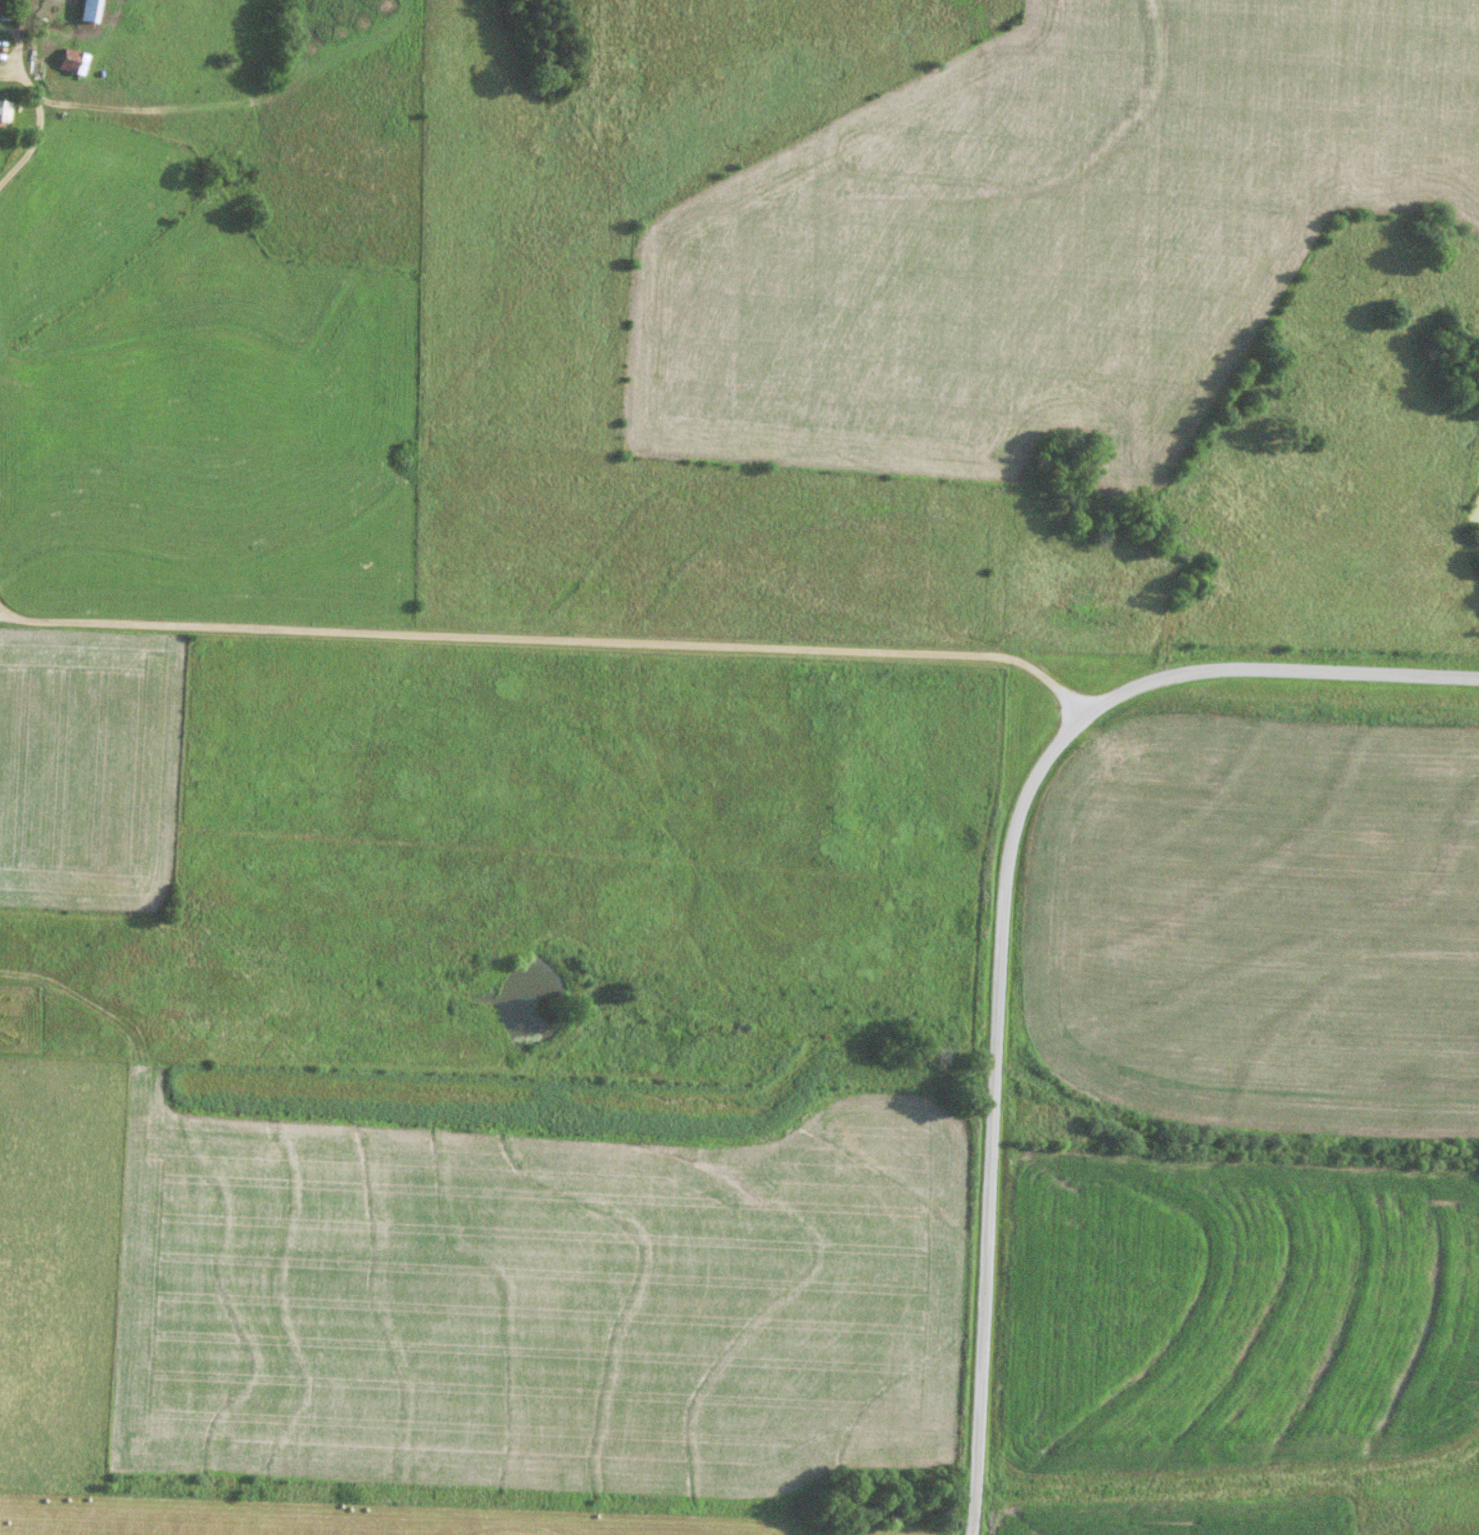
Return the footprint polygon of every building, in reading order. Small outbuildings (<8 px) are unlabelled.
[(77,25),(94,26),(96,0),(79,0),(77,25)] [(79,76),(84,56),(60,50),(55,69),(79,76)]
